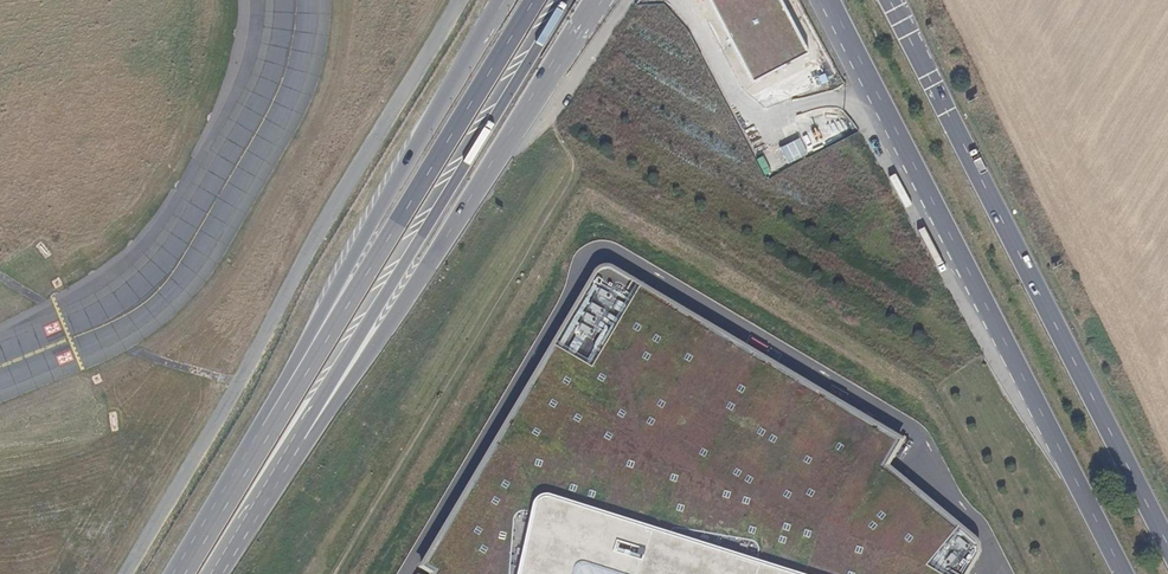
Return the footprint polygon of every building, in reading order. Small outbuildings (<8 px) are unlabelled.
[(802,69),(800,61),(779,68),(782,76),(802,69)] [(787,87),(771,90),(773,97),(789,94),(787,87)] [(837,122),(773,150),(781,167),(845,139),(837,122)] [(851,155),(841,158),(846,173),(856,169),(851,155)] [(978,554),(976,540),(885,465),(904,441),(608,265),(596,273),(423,566),(433,573),(966,573),(978,554)]
